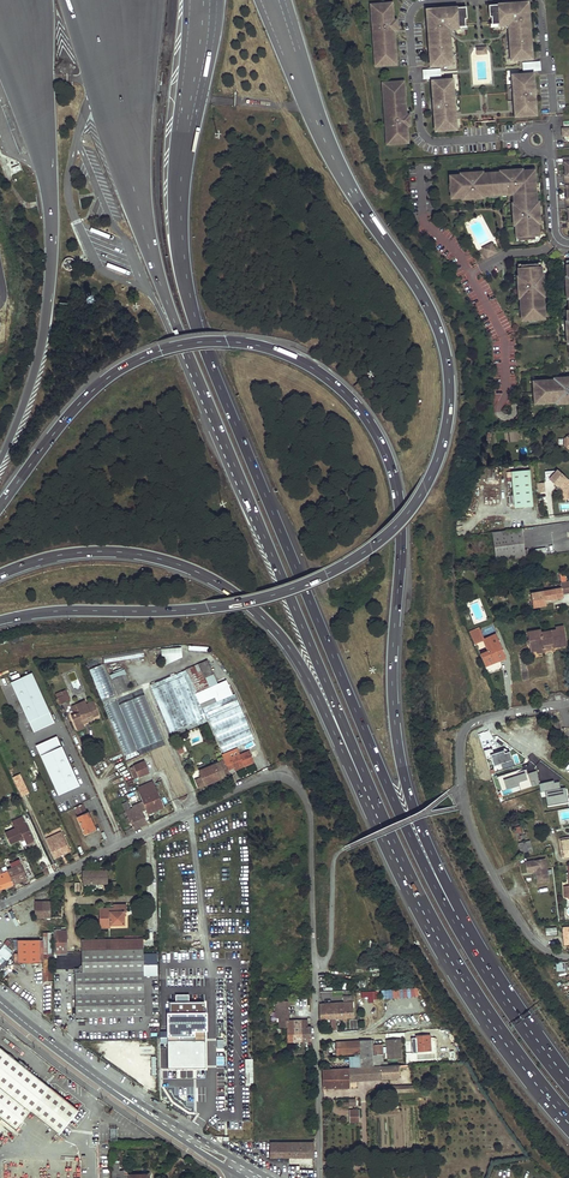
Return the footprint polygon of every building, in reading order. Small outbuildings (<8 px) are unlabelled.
[(527,13),(528,13),(527,3),(519,4),(519,5),(504,6),(504,5),(488,6),(489,17),(491,17),(492,25),(506,24),(510,27),(510,32),(509,32),(510,42),(511,41),(511,49),(510,49),(510,53),(512,53),(512,60),(521,60),(521,59),(531,58),(531,47),(530,47),(529,40),(530,40),(529,22),(528,23),(527,13)] [(397,31),(396,21),(392,21),(390,5),(380,5),(371,5),(372,14),(373,14),(373,20),(372,20),(373,35),(374,35),(375,41),(374,41),(374,50),(376,50),(376,57),(375,57),(375,66),(385,66),(385,65),(395,64),(394,48),(395,48),(394,39),(393,39),(392,31),(397,31)] [(466,19),(466,7),(450,9),(451,10),(436,11),(436,10),(426,10),(427,20),(428,20),(429,30),(428,30),(429,47),(430,47),(431,54),(430,55),(431,65),(441,65),(442,66),(450,65),(449,57),(451,57),(450,53),(449,53),(449,46),(450,46),(449,37),(448,37),(448,32),(451,28),(465,27),(465,19),(466,19)] [(487,54),(486,47),(476,47),(476,55),(487,54)] [(540,70),(539,62),(522,63),(523,71),(540,70)] [(441,77),(440,69),(423,71),(424,78),(441,77)] [(530,81),(530,75),(512,76),(513,85),(514,85),(514,92),(513,92),(514,101),(515,101),(516,107),(515,107),(515,117),(533,116),(532,109),(535,109),(535,104),(534,104),(532,86),(534,86),(533,81),(530,81)] [(442,81),(442,82),(432,83),(433,97),(434,97),(435,115),(434,115),(435,130),(446,129),(446,131),(454,130),(454,122),(455,122),(455,118),(452,118),(452,112),(454,112),(453,97),(452,98),(452,92),(453,92),(453,88),(451,88),(451,80),(442,81)] [(403,99),(402,83),(392,84),(392,83),(383,84),(383,93),(384,93),(385,100),(384,100),(384,109),(386,109),(386,115),(385,115),(386,130),(387,130),(388,135),(386,135),(387,144),(396,144),(396,143),(406,142),(405,126),(410,126),(409,116),(404,116),(404,108),(405,108),(404,99),(403,99)] [(451,183),(452,197),(457,196),(457,198),(481,197),(481,195),(509,193),(508,192),(516,191),(517,202),(515,202),(516,206),(514,206),(517,237),(520,237),(520,240),(536,239),(536,236),(540,235),(538,217),(540,217),(539,205),(536,205),(536,197),(534,197),(532,183),(534,182),(533,174),(532,174),(532,170),(522,170),(522,172),(519,172),(519,169),(514,170),(515,170),(508,171),(508,170),(503,171),(504,173),(479,175),(479,172),(475,173),(468,174),(469,173),(464,173),(464,176),(450,177),(450,183),(451,183)] [(493,243),(483,248),(489,257),(498,252),(493,243)] [(72,259),(71,259),(69,258),(68,258),(67,258),(66,259),(65,259),(64,260),(64,261),(63,262),(63,263),(63,264),(63,266),(63,267),(63,268),(64,269),(65,269),(66,270),(67,270),(68,271),(69,271),(70,271),(72,270),(73,269),(74,268),(75,267),(75,266),(75,264),(75,263),(75,262),(74,261),(73,260),(73,259),(72,259)] [(545,290),(544,278),(542,278),(541,274),(543,274),(542,266),(539,267),(539,263),(522,264),(522,268),(519,268),(520,276),(521,276),(521,279),(520,279),(521,294),(522,294),(523,297),(521,297),(522,306),(523,305),(524,320),(531,320),(531,318),(544,317),(544,313),(546,313),(545,307),(544,307),(543,304),(545,304),(544,296),(543,296),(543,290),(545,290)] [(532,381),(534,405),(555,403),(568,402),(568,378),(553,379),(532,381)] [(533,506),(529,470),(511,472),(515,508),(533,506)] [(557,471),(550,478),(563,489),(563,496),(568,495),(568,482),(557,471)] [(537,483),(537,492),(545,491),(544,482),(537,483)] [(522,528),(492,532),(496,564),(529,559),(528,552),(525,553),(522,528)] [(564,593),(563,588),(531,593),(534,607),(547,605),(547,601),(546,599),(554,597),(564,596),(564,593)] [(534,630),(535,637),(530,638),(531,646),(536,645),(537,650),(537,651),(545,651),(544,647),(544,643),(554,642),(554,645),(554,646),(568,644),(565,625),(556,627),(557,630),(542,633),(542,629),(534,630)] [(470,631),(475,642),(485,638),(480,627),(478,628),(470,631)] [(476,643),(486,667),(507,658),(497,634),(485,638),(475,642),(475,644),(476,643)] [(181,647),(161,647),(162,661),(182,661),(181,647)] [(151,669),(157,667),(152,650),(147,651),(151,669)] [(104,663),(118,660),(116,654),(102,657),(104,663)] [(198,664),(204,677),(213,674),(207,660),(198,664)] [(204,677),(198,664),(185,669),(185,670),(193,688),(200,704),(214,699),(213,697),(218,695),(220,700),(232,695),(226,681),(218,684),(221,689),(211,693),(209,687),(217,683),(213,674),(204,677)] [(128,685),(121,669),(108,675),(110,680),(120,675),(124,687),(126,686),(128,685)] [(193,688),(185,670),(150,685),(152,689),(170,733),(172,736),(207,721),(200,704),(193,688)] [(33,732),(54,723),(32,673),(11,683),(33,732)] [(110,680),(116,694),(126,690),(128,689),(126,686),(124,687),(120,675),(110,680)] [(61,696),(57,698),(60,705),(67,701),(64,695),(61,696)] [(78,712),(77,713),(70,716),(76,729),(83,725),(81,721),(87,718),(87,720),(92,718),(98,715),(94,704),(87,707),(85,703),(84,700),(70,706),(73,711),(75,710),(77,709),(78,712)] [(254,739),(240,706),(209,719),(223,752),(254,739)] [(58,795),(78,785),(56,736),(36,746),(58,795)] [(185,752),(181,743),(176,745),(180,754),(185,752)] [(496,765),(514,759),(512,751),(506,752),(505,749),(495,752),(493,747),(485,749),(488,759),(493,757),(496,765)] [(239,753),(223,760),(226,768),(227,769),(232,767),(233,769),(242,765),(243,766),(253,762),(248,750),(239,754),(239,753)] [(199,770),(202,777),(195,780),(198,787),(225,776),(222,769),(226,768),(223,760),(222,757),(221,757),(218,758),(219,762),(199,770)] [(130,767),(135,778),(149,772),(144,761),(130,767)] [(541,783),(538,770),(527,773),(526,769),(519,771),(518,770),(499,776),(502,787),(519,781),(522,789),(541,783)] [(135,785),(136,788),(142,801),(146,809),(147,813),(163,806),(152,781),(138,787),(137,784),(135,785)] [(128,817),(133,829),(147,823),(142,811),(146,809),(142,801),(130,806),(131,808),(130,808),(127,800),(121,803),(128,817)] [(78,817),(85,834),(96,829),(89,813),(87,813),(83,804),(76,808),(79,817),(78,817)] [(25,842),(32,839),(22,817),(11,822),(14,829),(5,833),(10,844),(23,838),(25,842)] [(45,835),(55,857),(70,850),(60,829),(45,835)] [(563,857),(568,856),(568,839),(561,840),(563,857)] [(531,848),(530,841),(519,844),(520,851),(531,848)] [(548,874),(545,858),(534,860),(537,876),(548,874)] [(27,878),(20,859),(12,862),(14,866),(7,869),(6,866),(0,869),(0,889),(27,878)] [(82,871),(83,884),(108,883),(108,870),(82,871)] [(43,918),(43,901),(35,901),(35,918),(43,918)] [(43,901),(43,918),(63,918),(63,901),(51,901),(43,901)] [(99,909),(100,928),(108,927),(108,925),(124,924),(123,912),(126,912),(126,905),(115,905),(115,908),(99,909)] [(55,929),(55,951),(67,951),(67,930),(62,931),(62,929),(55,929)] [(42,932),(42,959),(51,959),(51,954),(51,932),(42,932)] [(82,939),(83,967),(76,967),(76,971),(143,970),(143,938),(82,939)] [(40,959),(40,940),(18,940),(18,963),(40,963),(42,963),(42,981),(52,981),(51,959),(42,959),(40,959)] [(0,949),(0,969),(14,952),(4,944),(0,949)] [(556,962),(556,971),(565,971),(565,962),(556,962)] [(76,971),(77,1016),(144,1015),(143,970),(76,971)] [(361,992),(361,998),(368,997),(368,1002),(373,1002),(373,998),(376,998),(376,988),(372,989),(372,992),(361,992)] [(319,1004),(320,1019),(343,1018),(346,1018),(353,1017),(352,996),(343,996),(343,1003),(319,1004)] [(287,1027),(288,1041),(311,1041),(310,1026),(307,1026),(307,1020),(287,1020),(287,1001),(275,1001),(275,1017),(279,1017),(279,1027),(287,1027)] [(411,1036),(412,1051),(430,1050),(430,1035),(411,1036)] [(401,1058),(400,1039),(386,1040),(386,1045),(388,1045),(389,1052),(387,1052),(387,1059),(401,1058)] [(205,1040),(168,1040),(168,1069),(205,1068),(205,1040)] [(371,1040),(336,1042),(336,1055),(359,1053),(359,1054),(360,1065),(372,1065),(372,1062),(372,1060),(371,1055),(371,1045),(371,1040)] [(381,1044),(371,1045),(371,1055),(382,1054),(381,1044)] [(59,1134),(77,1110),(0,1049),(0,1118),(15,1130),(30,1112),(59,1134)] [(360,1065),(359,1054),(354,1055),(354,1057),(349,1057),(349,1067),(360,1066),(360,1065)] [(380,1066),(381,1078),(398,1077),(398,1068),(406,1068),(406,1064),(380,1066)] [(347,1068),(348,1080),(381,1078),(380,1066),(347,1068)] [(322,1070),(322,1087),(349,1087),(348,1080),(347,1068),(322,1070)] [(349,1109),(350,1121),(360,1121),(359,1109),(349,1109)] [(269,1148),(269,1157),(288,1157),(288,1142),(269,1142),(269,1148)] [(288,1142),(288,1157),(313,1157),(313,1142),(288,1142)]
